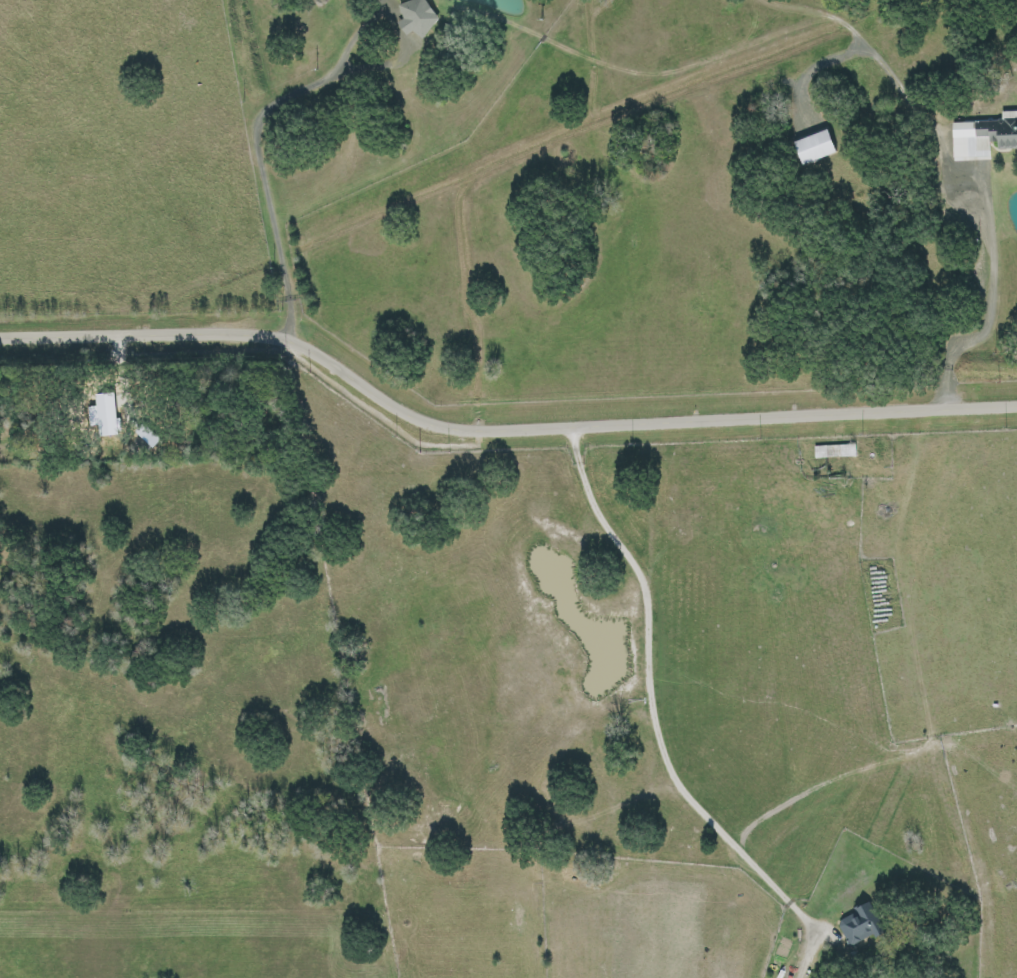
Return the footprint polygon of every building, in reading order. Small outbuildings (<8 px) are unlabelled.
[(954,159),(991,157),(990,148),(1016,146),(1016,112),(1002,113),(1003,121),(952,124),(954,159)] [(839,153),(830,130),(797,143),(806,166),(839,153)] [(138,433),(156,448),(163,438),(146,424),(138,433)] [(837,921),(851,947),(882,931),(869,905),(837,921)]
